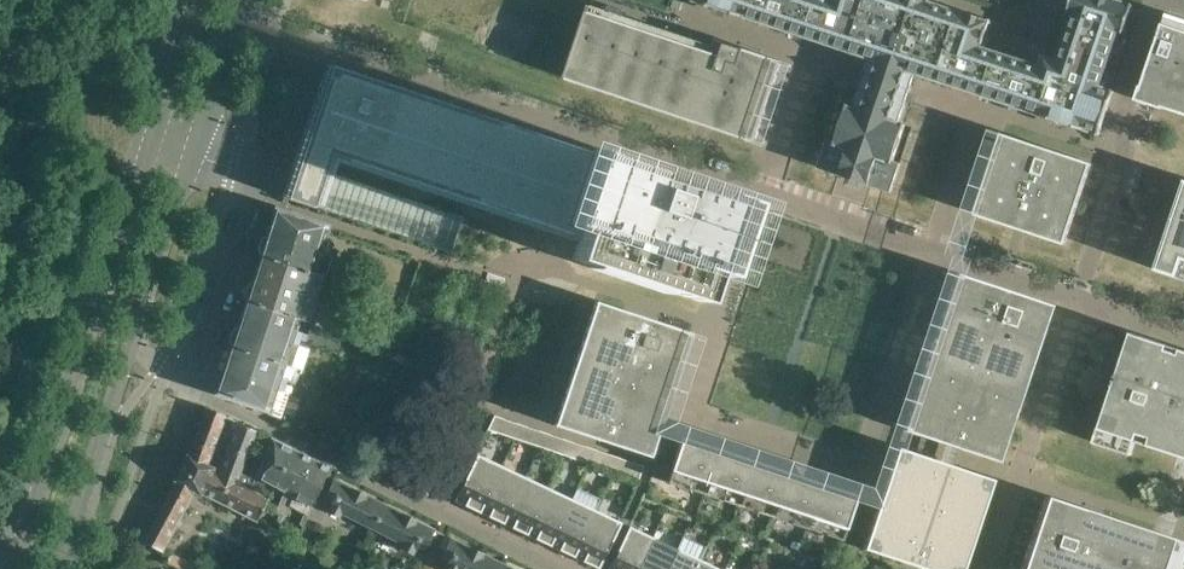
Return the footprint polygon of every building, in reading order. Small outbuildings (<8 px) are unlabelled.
[(695,0),(870,58),(854,106),(847,104),(835,141),(828,138),(819,167),(891,191),(900,163),(893,160),(906,123),(899,121),(915,73),(1099,134),(1114,89),(1101,85),(1119,31),(1124,32),(1133,3),(1124,0),(1072,0),(1069,11),(1070,11),(1069,13),(1074,15),(1059,60),(1042,55),(1039,66),(982,46),(990,22),(993,23),(993,20),(992,19),(992,18),(989,17),(989,19),(967,11),(967,10),(964,9),(963,10),(933,0),(695,0)] [(607,10),(590,4),(566,78),(754,141),(755,141),(755,140),(781,61),(781,60),(742,48),(716,39),(714,46),(625,16),(626,11),(609,5),(607,10)] [(1166,16),(1142,86),(1141,85),(1136,99),(1163,108),(1164,107),(1183,113),(1183,22),(1166,16)] [(358,74),(326,63),(283,194),(282,197),(314,208),(324,175),(333,148),(351,154),(349,159),(578,235),(571,259),(701,302),(711,271),(725,276),(749,202),(724,193),(722,197),(704,191),(704,189),(605,156),(599,155),(376,80),(358,74)] [(974,212),(975,213),(1064,243),(1065,242),(1091,164),(1091,162),(1002,132),(1000,133),(974,212)] [(1155,269),(1177,276),(1183,258),(1183,259),(1183,183),(1155,269)] [(328,228),(274,210),(267,234),(260,240),(257,249),(259,257),(259,258),(321,278),(326,273),(331,259),(327,254),(331,241),(325,239),(328,228)] [(259,258),(252,280),(245,285),(242,294),(245,303),(244,304),(298,321),(299,319),(314,324),(322,301),(314,299),(321,278),(259,258)] [(502,285),(505,278),(487,272),(485,280),(484,280),(502,286),(502,285)] [(1050,305),(955,273),(902,430),(944,444),(947,436),(958,439),(956,448),(998,462),(1050,305)] [(595,301),(553,425),(650,457),(658,433),(656,433),(691,333),(595,301)] [(244,304),(237,325),(230,330),(227,340),(230,348),(229,350),(301,371),(309,349),(297,345),(302,332),(295,330),(298,321),(244,304)] [(327,334),(312,329),(307,342),(323,347),(327,334)] [(1131,332),(1094,442),(1131,454),(1136,441),(1138,433),(1150,437),(1148,444),(1183,457),(1183,355),(1166,349),(1168,344),(1131,332)] [(229,350),(223,371),(216,376),(213,385),(215,394),(268,411),(267,414),(280,418),(289,391),(283,389),(286,380),(294,384),(301,371),(229,350)] [(206,407),(200,423),(220,433),(227,416),(209,408),(206,407)] [(500,434),(505,419),(493,415),(486,430),(500,434)] [(511,438),(516,423),(505,419),(500,434),(511,438)] [(175,482),(143,541),(163,552),(179,522),(194,492),(201,496),(202,494),(256,522),(268,498),(260,493),(237,482),(241,473),(257,430),(237,421),(217,472),(214,470),(187,457),(175,482)] [(200,423),(193,440),(214,449),(220,433),(200,423)] [(523,442),(528,427),(516,423),(511,438),(523,442)] [(528,427),(523,442),(534,446),(539,430),(528,427)] [(546,450),(551,434),(539,430),(534,446),(546,450)] [(557,453),(562,438),(551,434),(546,450),(557,453)] [(716,448),(681,436),(666,482),(701,493),(716,448)] [(415,437),(401,464),(432,480),(443,451),(431,444),(431,445),(415,437)] [(272,438),(256,473),(251,471),(249,476),(241,473),(237,482),(260,493),(265,481),(274,486),(291,447),(272,438)] [(569,457),(574,442),(562,438),(557,453),(569,457)] [(188,454),(187,457),(214,470),(215,468),(208,464),(214,449),(193,440),(188,454)] [(830,441),(822,462),(838,468),(846,447),(830,441)] [(580,461),(585,446),(574,442),(569,457),(580,461)] [(592,465),(597,450),(585,446),(580,461),(592,465)] [(291,447),(274,486),(284,492),(273,515),(283,520),(293,497),(310,457),(291,447)] [(716,448),(701,493),(736,505),(751,460),(716,448)] [(897,448),(875,512),(862,549),(922,568),(963,568),(992,479),(950,465),(947,473),(936,469),(939,461),(897,448)] [(603,469),(608,453),(597,450),(592,465),(603,469)] [(615,473),(620,457),(608,453),(603,469),(615,473)] [(499,465),(474,454),(453,500),(478,511),(499,466),(499,465)] [(310,457),(293,497),(310,506),(329,467),(310,457)] [(626,477),(631,461),(620,457),(615,473),(626,477)] [(751,460),(736,505),(771,517),(786,471),(751,460)] [(626,477),(638,480),(643,465),(631,461),(626,477)] [(523,477),(499,466),(478,511),(478,512),(502,523),(523,477)] [(821,483),(786,471),(771,517),(806,528),(821,483)] [(526,534),(547,488),(523,477),(502,523),(526,534)] [(325,498),(332,502),(328,511),(340,517),(342,512),(372,528),(384,504),(334,479),(325,498)] [(821,483),(806,528),(841,540),(856,495),(821,483)] [(549,545),(571,499),(547,488),(526,534),(549,545)] [(573,557),(595,510),(600,499),(576,488),(571,499),(549,546),(573,557)] [(1045,496),(1020,568),(1183,568),(1183,542),(1045,496)] [(293,497),(285,516),(298,523),(295,529),(301,531),(311,507),(310,506),(293,497)] [(384,504),(372,528),(404,543),(401,548),(413,554),(418,545),(423,548),(433,529),(384,504)] [(598,568),(620,522),(595,510),(573,557),(598,568)] [(277,527),(281,520),(275,517),(271,524),(277,527)] [(627,527),(607,568),(637,568),(652,539),(627,527)] [(449,560),(444,568),(497,568),(501,563),(451,538),(442,557),(449,560)] [(652,539),(637,568),(666,568),(676,550),(652,539)] [(676,550),(666,568),(696,568),(700,561),(676,550)] [(171,555),(166,563),(180,568),(182,568),(187,559),(172,553),(171,555)]
